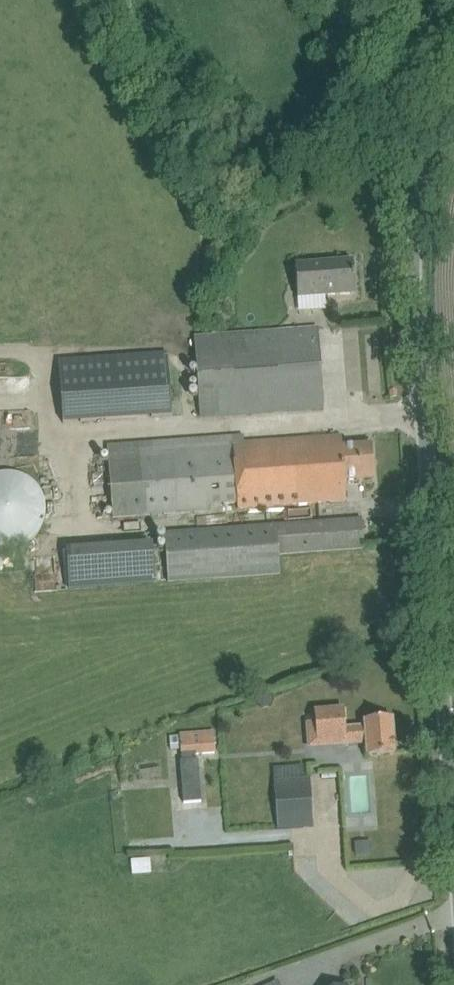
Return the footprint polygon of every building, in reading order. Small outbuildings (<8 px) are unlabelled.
[(295,265),(297,298),(355,294),(353,261),(295,265)] [(194,338),(200,417),(323,408),(318,329),(194,338)] [(57,358),(63,422),(171,415),(166,351),(57,358)] [(346,501),(344,481),(374,479),(372,445),(342,447),(341,435),(243,442),(243,434),(106,444),(112,518),(208,512),(207,506),(237,504),(237,509),(346,501)] [(36,547),(42,479),(0,475),(0,543),(36,547)] [(342,521),(164,535),(166,562),(167,582),(279,574),(278,555),(344,550),(364,548),(362,519),(342,521)] [(156,583),(154,542),(66,545),(68,587),(156,583)] [(395,754),(392,719),(364,722),(365,727),(345,729),(344,710),(314,712),(315,723),(317,741),(335,739),(335,745),(345,745),(366,744),(367,756),(395,754)] [(214,732),(180,734),(181,756),(181,761),(180,761),(183,803),(201,801),(198,759),(196,759),(195,755),(215,754),(214,732)] [(309,778),(274,780),(278,829),(313,826),(312,812),(309,778)] [(371,842),(355,843),(355,855),(372,854),(371,842)] [(131,859),(132,873),(151,872),(150,858),(131,859)]
